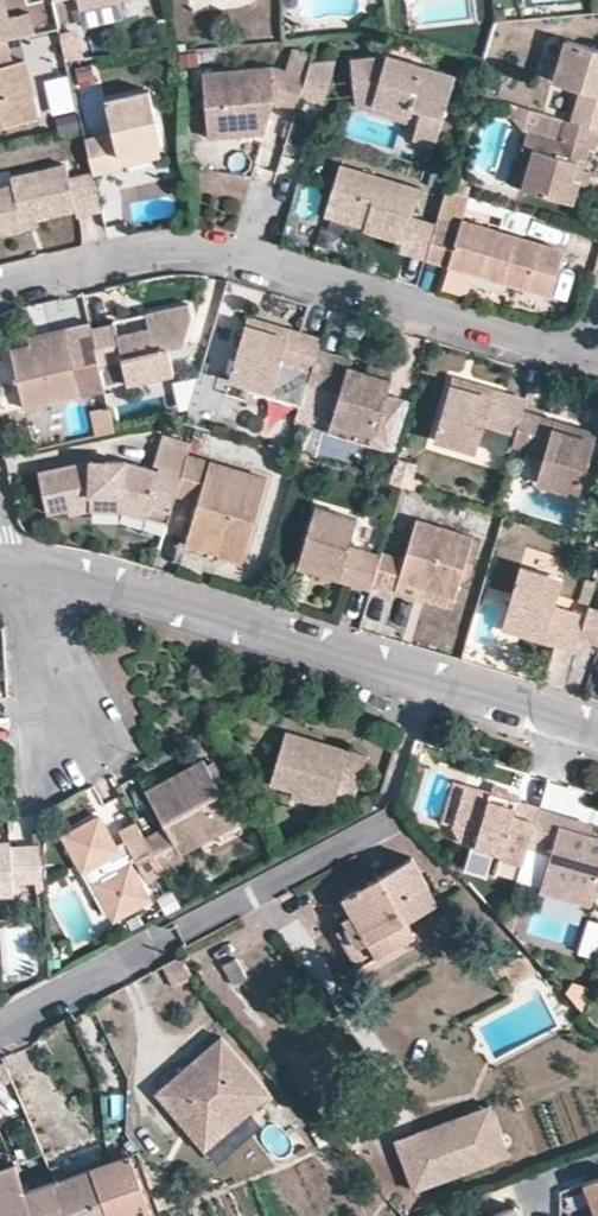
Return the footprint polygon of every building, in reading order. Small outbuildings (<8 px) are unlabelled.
[(79,9),(118,0),(76,0),(79,9)] [(28,35),(23,13),(3,18),(1,4),(0,2),(0,41),(28,35)] [(32,39),(34,59),(54,57),(52,37),(32,39)] [(566,41),(553,84),(580,92),(570,122),(597,130),(597,50),(566,41)] [(408,73),(411,64),(382,55),(349,57),(353,86),(376,86),(371,102),(418,118),(416,125),(412,137),(434,144),(454,76),(423,67),(420,77),(408,73)] [(311,61),(306,75),(301,95),(324,102),(336,59),(311,61)] [(32,117),(20,60),(0,65),(0,124),(32,117)] [(297,107),(301,95),(306,75),(269,63),(203,70),(209,135),(265,130),(271,110),(263,108),(266,97),(274,99),(297,107)] [(79,88),(96,84),(92,64),(75,67),(79,88)] [(423,67),(411,64),(408,73),(420,77),(423,67)] [(72,77),(47,80),(54,133),(79,130),(72,77)] [(376,86),(353,86),(353,105),(416,125),(418,118),(371,102),(376,86)] [(119,154),(155,145),(161,144),(148,90),(104,100),(110,131),(84,138),(92,172),(121,165),(120,161),(119,154)] [(263,108),(271,110),(274,99),(266,97),(263,108)] [(566,121),(558,144),(527,135),(523,148),(535,150),(524,186),(573,201),(580,183),(584,165),(589,149),(596,150),(597,142),(597,130),(570,122),(566,121)] [(119,154),(120,161),(157,153),(155,145),(119,154)] [(535,150),(523,148),(513,183),(524,186),(535,150)] [(100,208),(92,172),(71,176),(67,164),(11,175),(13,182),(0,185),(0,231),(26,225),(25,217),(38,215),(76,207),(77,213),(100,208)] [(426,257),(437,218),(409,210),(416,187),(338,164),(326,208),(364,220),(361,230),(360,232),(400,244),(399,248),(426,257)] [(594,168),(584,165),(580,183),(589,186),(594,168)] [(469,196),(446,189),(437,218),(426,257),(475,271),(477,265),(486,268),(484,273),(552,293),(564,249),(463,221),(469,196)] [(323,218),(361,230),(364,220),(326,208),(323,218)] [(39,222),(38,215),(25,217),(26,225),(39,222)] [(477,265),(475,271),(484,273),(486,268),(477,265)] [(90,333),(95,355),(99,370),(117,367),(125,365),(131,386),(176,376),(170,352),(185,348),(193,321),(188,306),(145,316),(149,331),(118,338),(114,327),(90,333)] [(286,331),(246,320),(243,330),(283,341),(286,331)] [(90,333),(88,326),(64,331),(65,340),(28,348),(10,352),(12,358),(16,378),(23,411),(53,404),(104,394),(103,388),(99,370),(95,355),(90,333)] [(310,376),(317,351),(320,341),(286,331),(283,341),(243,330),(229,380),(268,391),(266,397),(302,407),(307,386),(310,376)] [(65,340),(64,331),(27,339),(28,348),(65,340)] [(347,360),(317,351),(310,376),(307,386),(337,395),(330,421),(375,434),(372,446),(388,450),(403,401),(384,395),(389,379),(364,372),(346,367),(347,360)] [(12,358),(0,361),(0,382),(16,378),(12,358)] [(367,364),(364,372),(389,379),(390,372),(367,364)] [(121,383),(117,367),(99,370),(103,388),(121,383)] [(489,399),(493,389),(453,377),(450,387),(489,399)] [(332,415),(337,395),(307,386),(302,407),(296,425),(309,428),(314,410),(332,415)] [(522,410),(526,398),(493,389),(489,399),(450,387),(435,437),(475,449),(484,424),(516,434),(522,410)] [(59,423),(53,404),(23,411),(27,430),(59,423)] [(108,409),(92,412),(98,437),(114,433),(108,409)] [(556,420),(522,410),(516,434),(513,444),(544,454),(536,479),(578,492),(595,439),(554,426),(556,420)] [(596,432),(556,420),(554,426),(595,439),(596,432)] [(372,446),(375,434),(330,421),(326,433),(372,446)] [(270,479),(189,455),(184,473),(178,493),(200,500),(191,533),(248,550),(270,479)] [(417,465),(397,459),(390,483),(402,487),(419,492),(422,482),(413,479),(417,465)] [(106,473),(107,462),(93,461),(93,471),(106,473)] [(106,473),(93,471),(86,471),(82,464),(42,474),(49,512),(68,508),(69,509),(91,504),(93,511),(124,512),(125,500),(150,507),(172,514),(178,493),(184,473),(161,466),(158,474),(124,463),(107,462),(106,473)] [(146,518),(150,507),(125,500),(124,512),(146,518)] [(71,515),(93,511),(91,504),(69,509),(71,515)] [(375,583),(382,557),(350,548),(359,520),(318,508),(302,562),(343,573),(340,583),(372,593),(375,583)] [(408,561),(383,554),(382,557),(375,583),(399,592),(402,583),(419,588),(457,600),(474,537),(420,521),(408,561)] [(248,550),(191,533),(188,544),(245,561),(248,550)] [(343,573),(302,562),(299,570),(340,583),(343,573)] [(581,639),(588,614),(557,605),(566,580),(525,568),(508,622),(545,633),(542,640),(578,651),(581,639)] [(457,600),(419,588),(416,597),(454,607),(457,600)] [(590,608),(588,614),(581,639),(597,644),(597,610),(590,608)] [(545,633),(508,622),(505,629),(542,640),(545,633)] [(323,746),(323,745),(285,733),(270,785),(292,792),(290,796),(313,802),(332,809),(337,795),(352,801),(365,756),(346,752),(343,760),(321,754),(323,746)] [(346,752),(323,746),(321,754),(343,760),(346,752)] [(169,827),(146,839),(155,855),(169,880),(192,867),(188,858),(242,828),(206,760),(151,790),(169,827)] [(485,790),(467,784),(465,792),(483,797),(485,790)] [(526,863),(533,837),(541,809),(542,807),(485,790),(483,797),(465,792),(454,824),(462,841),(502,852),(501,856),(526,863)] [(309,815),(313,802),(290,796),(286,808),(309,815)] [(541,809),(533,837),(531,844),(553,850),(542,886),(595,903),(597,891),(597,837),(591,835),(561,826),(564,816),(541,809)] [(594,824),(564,816),(561,826),(591,835),(594,824)] [(122,853),(102,818),(68,836),(86,872),(100,865),(107,878),(97,882),(118,919),(153,900),(134,864),(120,870),(114,856),(122,853)] [(140,860),(154,888),(169,880),(155,855),(146,839),(138,823),(124,831),(132,847),(140,860)] [(43,844),(14,846),(13,842),(0,843),(0,895),(17,894),(17,881),(36,880),(45,879),(43,844)] [(140,860),(132,847),(122,853),(114,856),(120,870),(134,864),(140,860)] [(354,919),(336,928),(355,964),(416,932),(407,914),(435,900),(411,855),(340,894),(354,919)] [(46,891),(45,879),(36,880),(37,891),(46,891)] [(597,959),(597,922),(590,920),(578,954),(597,960),(597,959)] [(194,972),(179,953),(164,962),(181,983),(194,972)] [(236,955),(222,963),(232,983),(247,974),(236,955)] [(272,1090),(222,1031),(156,1089),(177,1114),(182,1109),(211,1142),(272,1090)] [(500,1126),(492,1103),(463,1113),(472,1136),(500,1126)] [(211,1142),(182,1109),(177,1114),(205,1147),(211,1142)] [(472,1136),(463,1113),(396,1138),(415,1189),(510,1153),(500,1126),(472,1136)] [(56,1175),(70,1215),(149,1215),(147,1211),(152,1209),(130,1149),(56,1175)] [(0,1166),(0,1215),(33,1215),(23,1188),(22,1187),(14,1161),(0,1166)] [(22,1187),(23,1188),(33,1215),(70,1215),(56,1175),(22,1187)] [(578,1188),(589,1215),(597,1215),(597,1181),(578,1188)] [(517,1203),(484,1215),(522,1215),(517,1203)]
